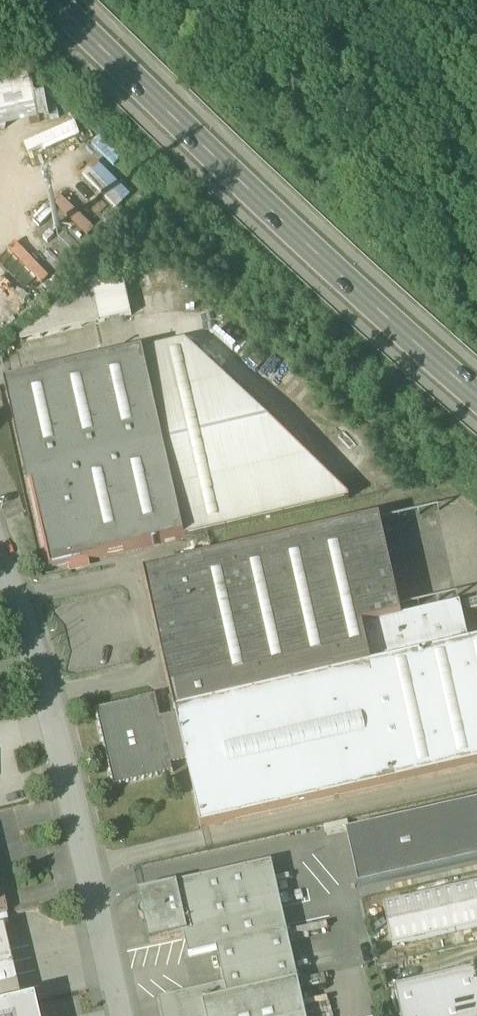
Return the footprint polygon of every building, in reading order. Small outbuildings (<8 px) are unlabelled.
[(22,89),(24,122),(45,120),(43,94),(31,95),(30,88),(22,89)] [(109,214),(125,198),(91,162),(75,178),(109,214)] [(85,199),(75,210),(61,197),(53,205),(87,236),(105,217),(85,199)] [(90,283),(99,323),(131,316),(122,275),(90,283)] [(21,341),(99,323),(90,283),(88,283),(54,311),(21,338),(21,341)] [(185,343),(143,352),(185,538),(349,501),(349,499),(185,343)] [(47,570),(185,538),(143,352),(5,384),(47,570)] [(144,574),(176,712),(469,645),(460,605),(402,618),(380,521),(144,574)] [(178,724),(187,764),(202,830),(476,768),(476,644),(469,645),(176,712),(176,716),(178,724)] [(172,768),(187,764),(178,724),(163,727),(161,719),(156,696),(93,710),(111,788),(173,774),(172,768)] [(176,716),(161,719),(163,727),(178,724),(176,716)] [(359,889),(476,862),(476,805),(347,834),(359,889)] [(225,985),(228,997),(298,981),(272,864),(178,885),(189,934),(184,935),(189,958),(217,951),(225,985)] [(145,920),(150,943),(184,935),(189,934),(178,885),(139,894),(142,909),(141,909),(139,913),(140,918),(144,920),(145,920)] [(393,948),(476,929),(476,887),(384,908),(393,948)] [(1,929),(8,928),(6,915),(0,917),(0,929),(1,929)] [(10,968),(1,929),(0,929),(0,970),(10,968)] [(18,1004),(10,968),(0,970),(0,1008),(18,1004)] [(475,968),(395,986),(401,1015),(476,1015),(476,978),(475,968)] [(228,997),(203,1002),(206,1015),(306,1015),(298,981),(228,997)] [(203,1002),(228,997),(225,985),(159,1000),(163,1015),(206,1015),(203,1002)] [(18,1004),(0,1008),(0,1015),(21,1015),(20,1012),(32,1009),(30,1001),(18,1004)]
